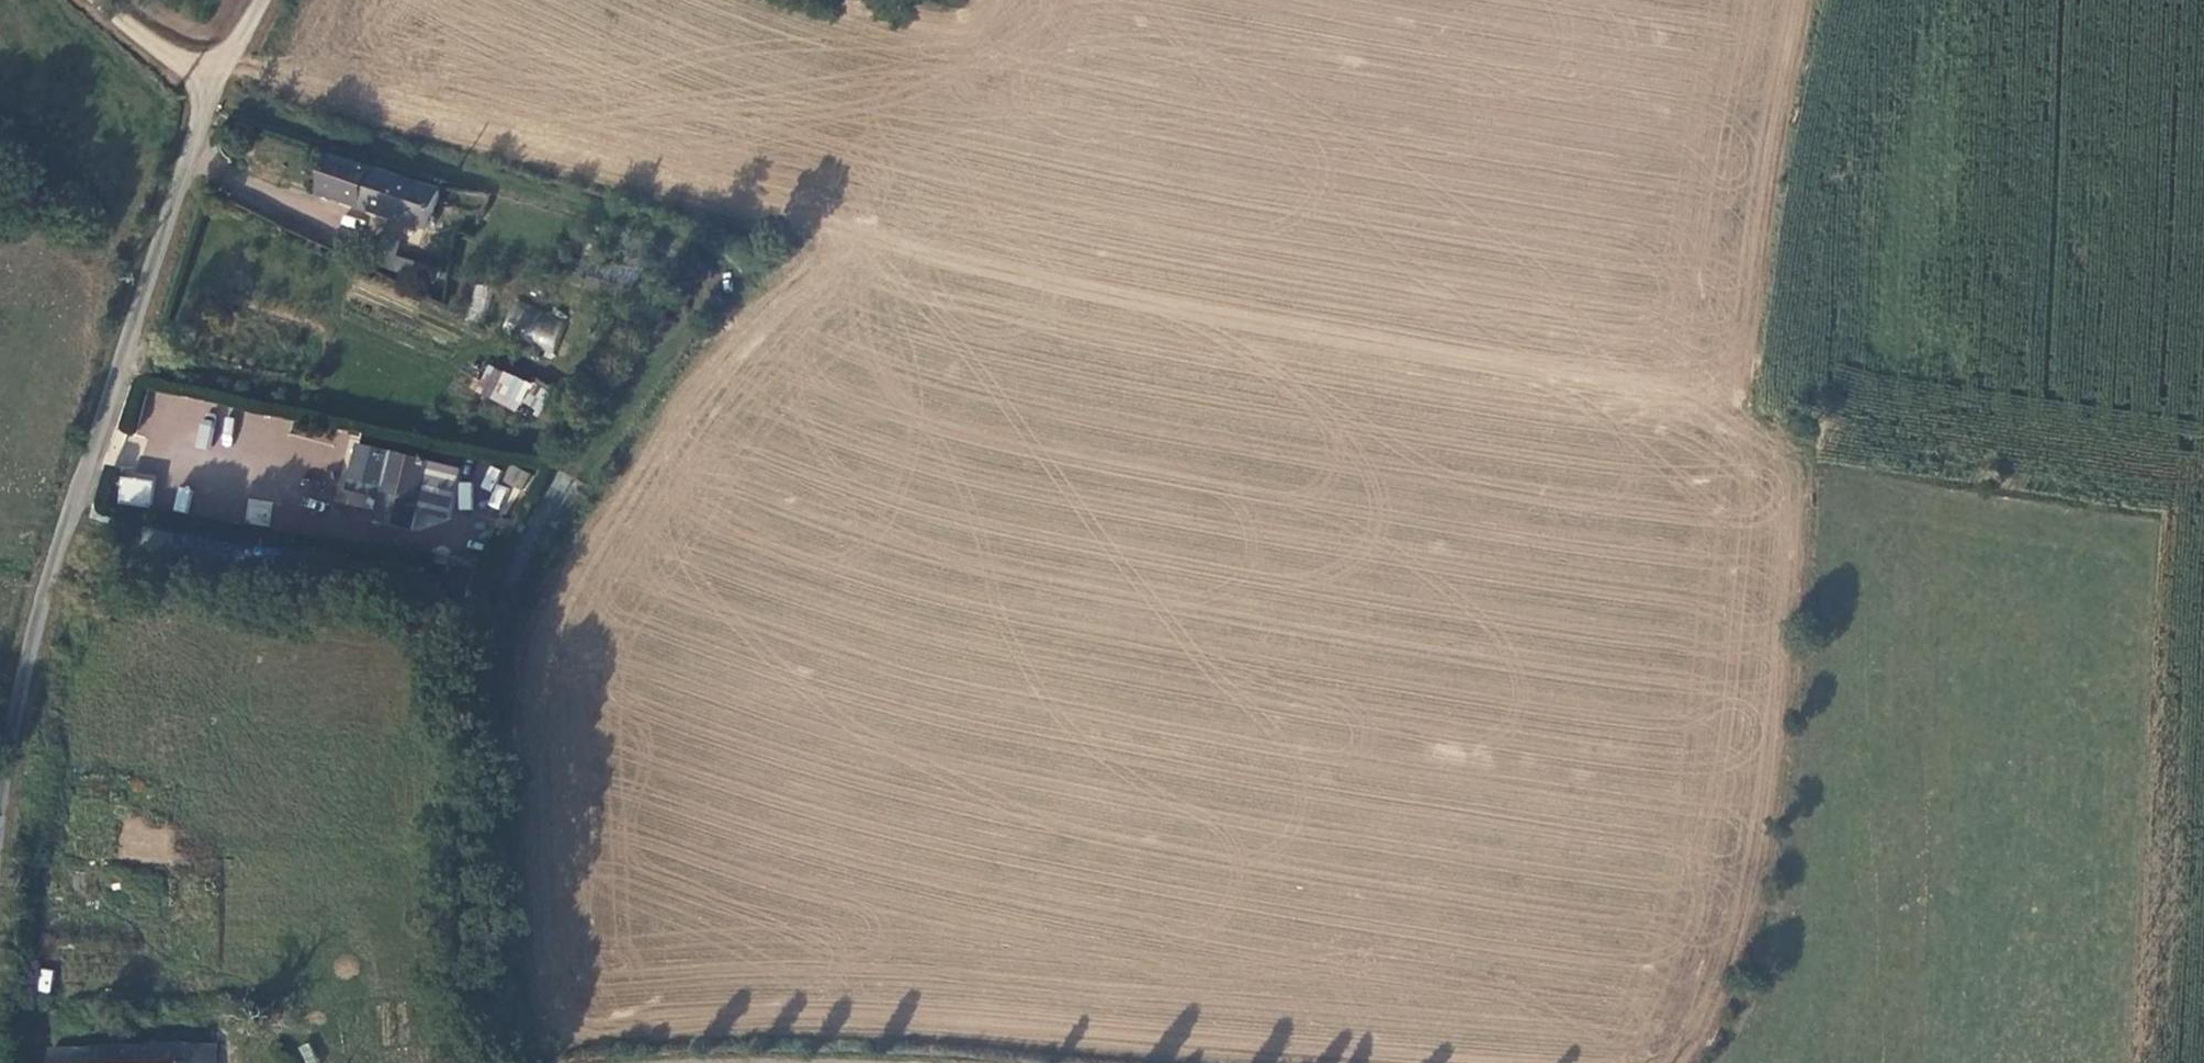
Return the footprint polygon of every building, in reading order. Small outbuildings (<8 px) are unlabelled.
[(430,188),(323,153),(313,185),(419,221),(430,188)] [(476,284),(467,318),(481,322),(489,287),(476,284)] [(552,351),(565,320),(517,299),(503,330),(552,351)] [(526,406),(570,438),(586,416),(511,362),(489,393),(519,415),(526,406)] [(200,422),(195,447),(207,449),(212,424),(200,422)] [(422,454),(355,436),(345,471),(379,480),(371,515),(404,522),(408,505),(422,454)] [(449,459),(422,454),(408,505),(436,511),(449,459)] [(501,480),(521,489),(529,473),(509,463),(501,480)] [(150,506),(153,479),(118,476),(116,503),(150,506)] [(174,511),(187,512),(189,488),(176,486),(174,511)] [(244,523),(268,526),(271,501),(247,498),(244,523)] [(144,525),(200,537),(198,545),(260,558),(266,531),(148,505),(144,525)] [(141,529),(139,551),(159,553),(161,531),(141,529)] [(201,1035),(182,1036),(183,1062),(203,1062),(201,1035)] [(182,1036),(43,1041),(43,1062),(183,1062),(182,1036)] [(304,1062),(317,1062),(310,1042),(298,1046),(304,1062)]
